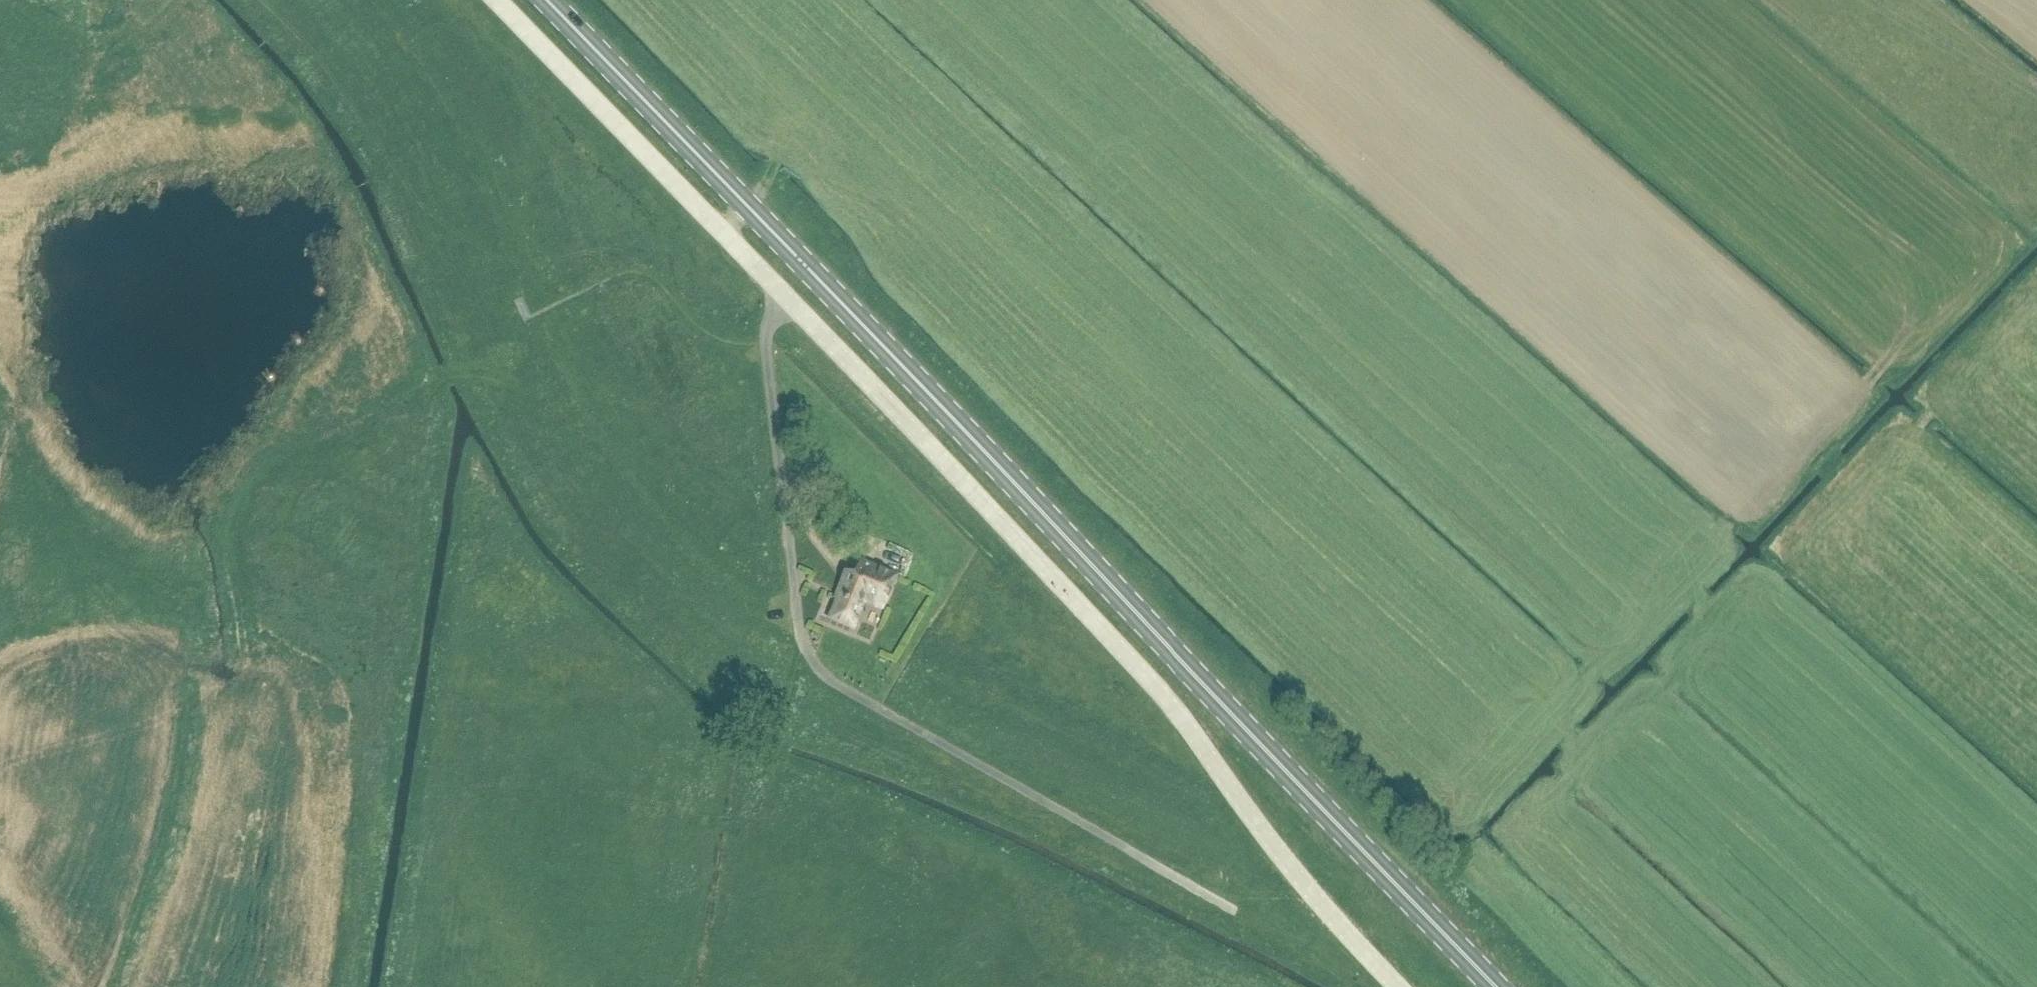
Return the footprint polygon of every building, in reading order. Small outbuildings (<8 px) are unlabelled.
[(894,578),(858,564),(852,580),(845,577),(835,602),(839,603),(833,618),(853,626),(863,603),(881,610),(894,578)]
